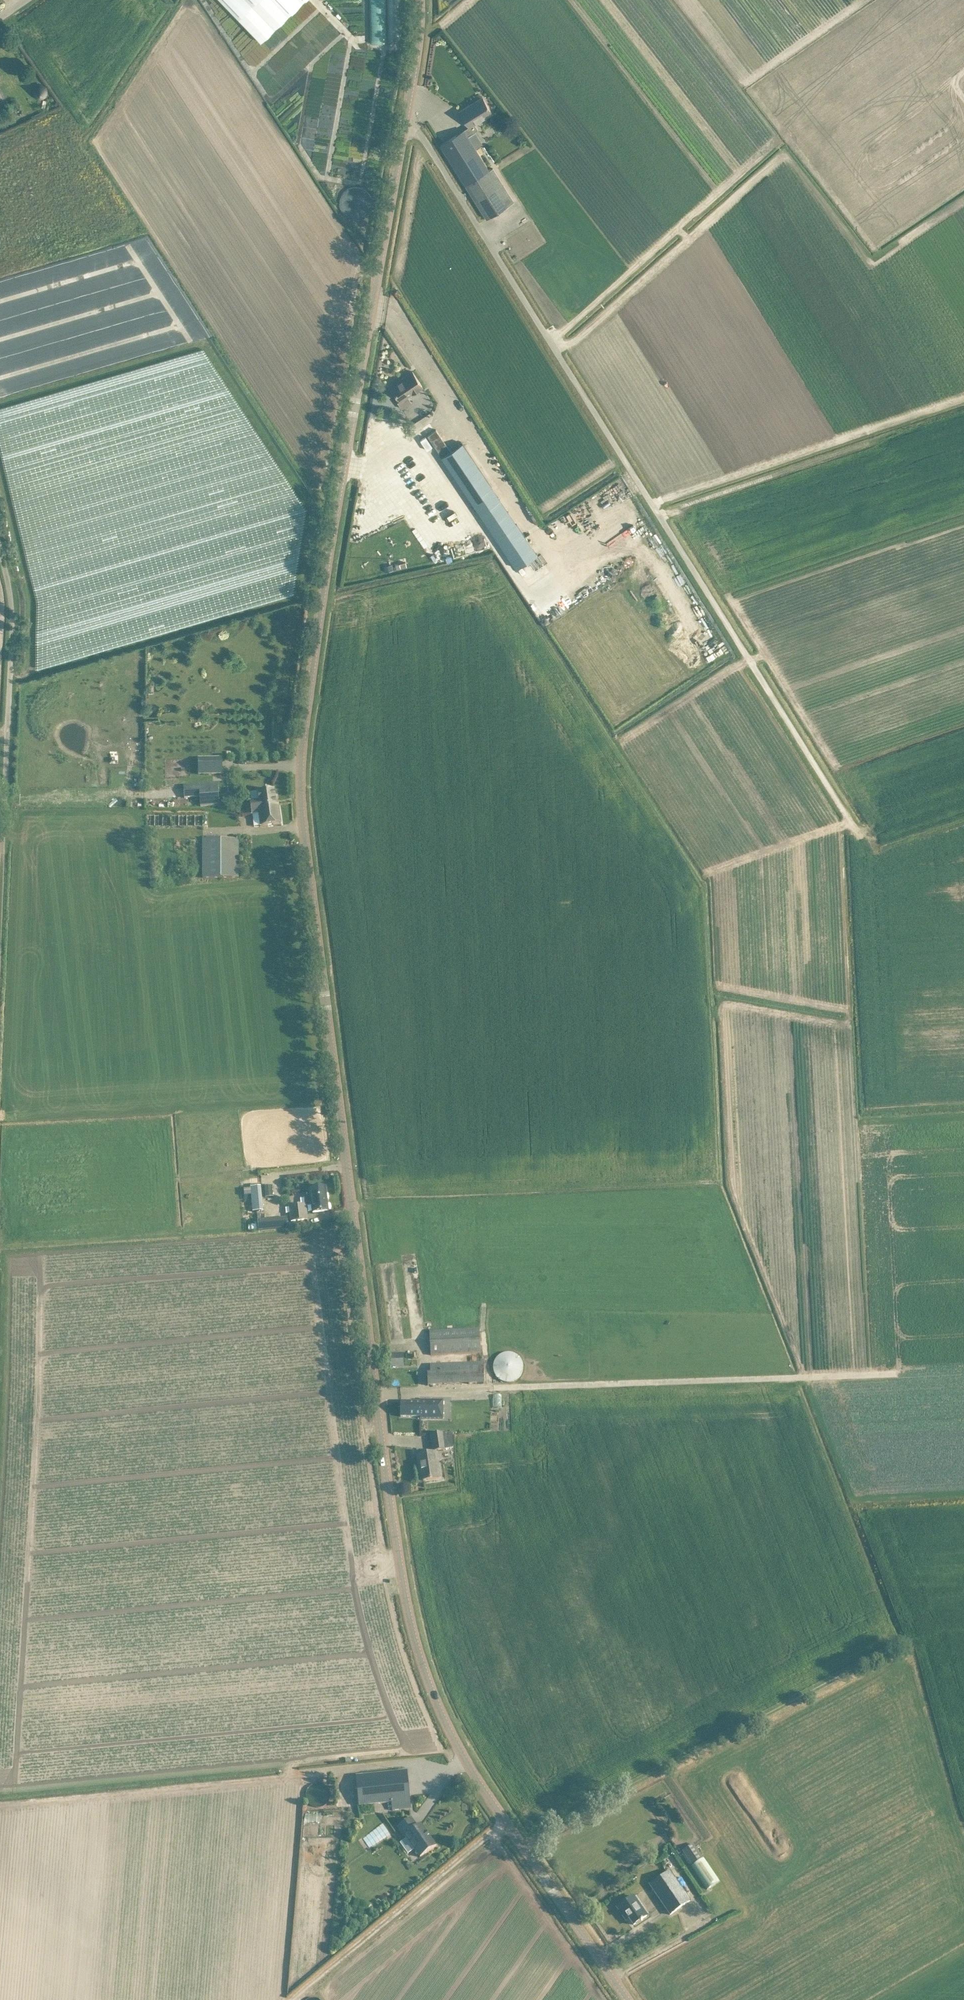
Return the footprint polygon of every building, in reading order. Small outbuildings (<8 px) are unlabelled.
[(261,41),(304,0),(221,0),(261,41)] [(377,39),(393,39),(393,36),(406,36),(405,0),(377,0),(377,39)] [(493,167),(490,169),(476,148),(483,143),(475,131),(478,129),(475,123),(492,112),(489,106),(483,98),(470,106),(469,104),(459,110),(469,126),(440,144),(446,153),(467,186),(487,219),(515,200),(493,167)] [(391,385),(400,399),(422,385),(413,371),(391,385)] [(428,434),(516,568),(537,554),(462,442),(451,450),(436,429),(428,434)] [(199,775),(223,774),(223,757),(198,758),(199,775)] [(202,805),(219,803),(218,784),(185,786),(185,797),(201,796),(202,805)] [(252,800),(250,801),(250,804),(251,807),(252,815),(253,815),(254,827),(261,826),(281,823),(278,805),(276,805),(274,790),(264,791),(258,792),(251,793),(252,800)] [(203,878),(229,878),(239,878),(239,839),(203,839),(203,878)] [(273,1186),(265,1186),(266,1198),(274,1197),(273,1186)] [(260,1211),(258,1187),(250,1187),(253,1212),(260,1211)] [(306,1205),(294,1206),(289,1207),(291,1222),(308,1220),(306,1206),(312,1206),(313,1213),(328,1211),(326,1187),(310,1189),(311,1198),(305,1198),(306,1205)] [(288,1217),(257,1220),(258,1232),(289,1229),(288,1217)] [(413,1284),(415,1294),(422,1292),(419,1283),(413,1284)] [(480,1329),(440,1331),(430,1332),(431,1356),(481,1353),(480,1329)] [(414,1349),(414,1362),(422,1362),(422,1349),(414,1349)] [(494,1361),(494,1363),(493,1365),(493,1367),(494,1372),(496,1376),(499,1380),(503,1382),(508,1383),(513,1382),(517,1380),(520,1377),(523,1373),(523,1371),(524,1369),(524,1368),(523,1363),(521,1359),(518,1355),(514,1353),(509,1352),(505,1353),(500,1354),(497,1357),(495,1359),(494,1361)] [(484,1363),(481,1364),(430,1365),(430,1373),(427,1373),(428,1386),(485,1384),(484,1363)] [(443,1419),(443,1400),(420,1400),(420,1402),(401,1402),(401,1417),(420,1417),(420,1418),(443,1419)] [(433,1451),(445,1449),(443,1433),(431,1435),(433,1451)] [(419,1468),(421,1468),(423,1481),(440,1479),(436,1453),(417,1456),(419,1468)] [(392,1803),(392,1804),(393,1811),(410,1809),(407,1771),(356,1776),(359,1806),(392,1803)] [(312,1811),(312,1819),(328,1819),(328,1811),(312,1811)] [(410,1843),(420,1858),(436,1846),(421,1824),(417,1826),(411,1818),(396,1828),(408,1844),(410,1843)] [(692,1850),(695,1855),(703,1851),(700,1846),(692,1850)] [(720,1882),(704,1858),(692,1866),(708,1890),(720,1882)] [(671,1915),(691,1901),(670,1871),(650,1885),(671,1915)] [(629,1918),(634,1925),(647,1916),(633,1897),(617,1908),(626,1921),(629,1918)] [(709,1899),(704,1902),(710,1910),(714,1907),(709,1899)]
